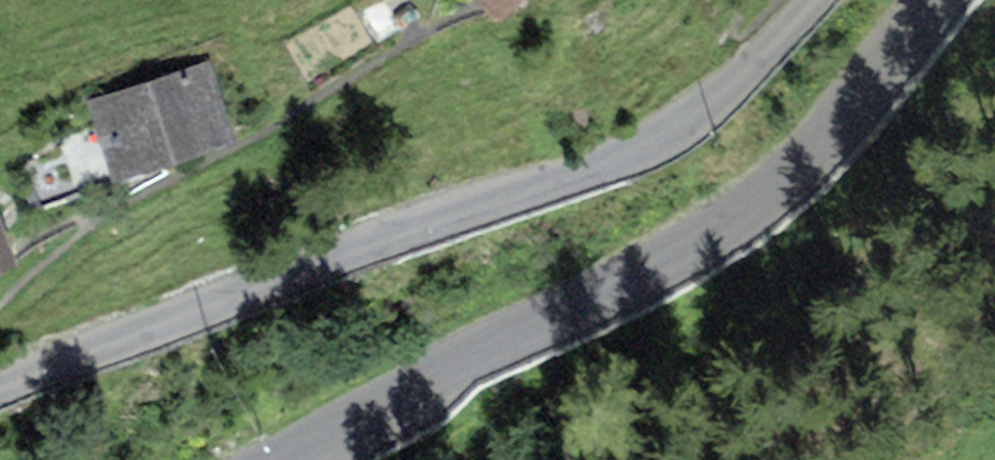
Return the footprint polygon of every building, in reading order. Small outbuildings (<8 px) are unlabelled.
[(367,17),(384,42),(421,17),(409,0),(391,0),(367,17)] [(89,101),(110,172),(226,137),(205,67),(89,101)]
